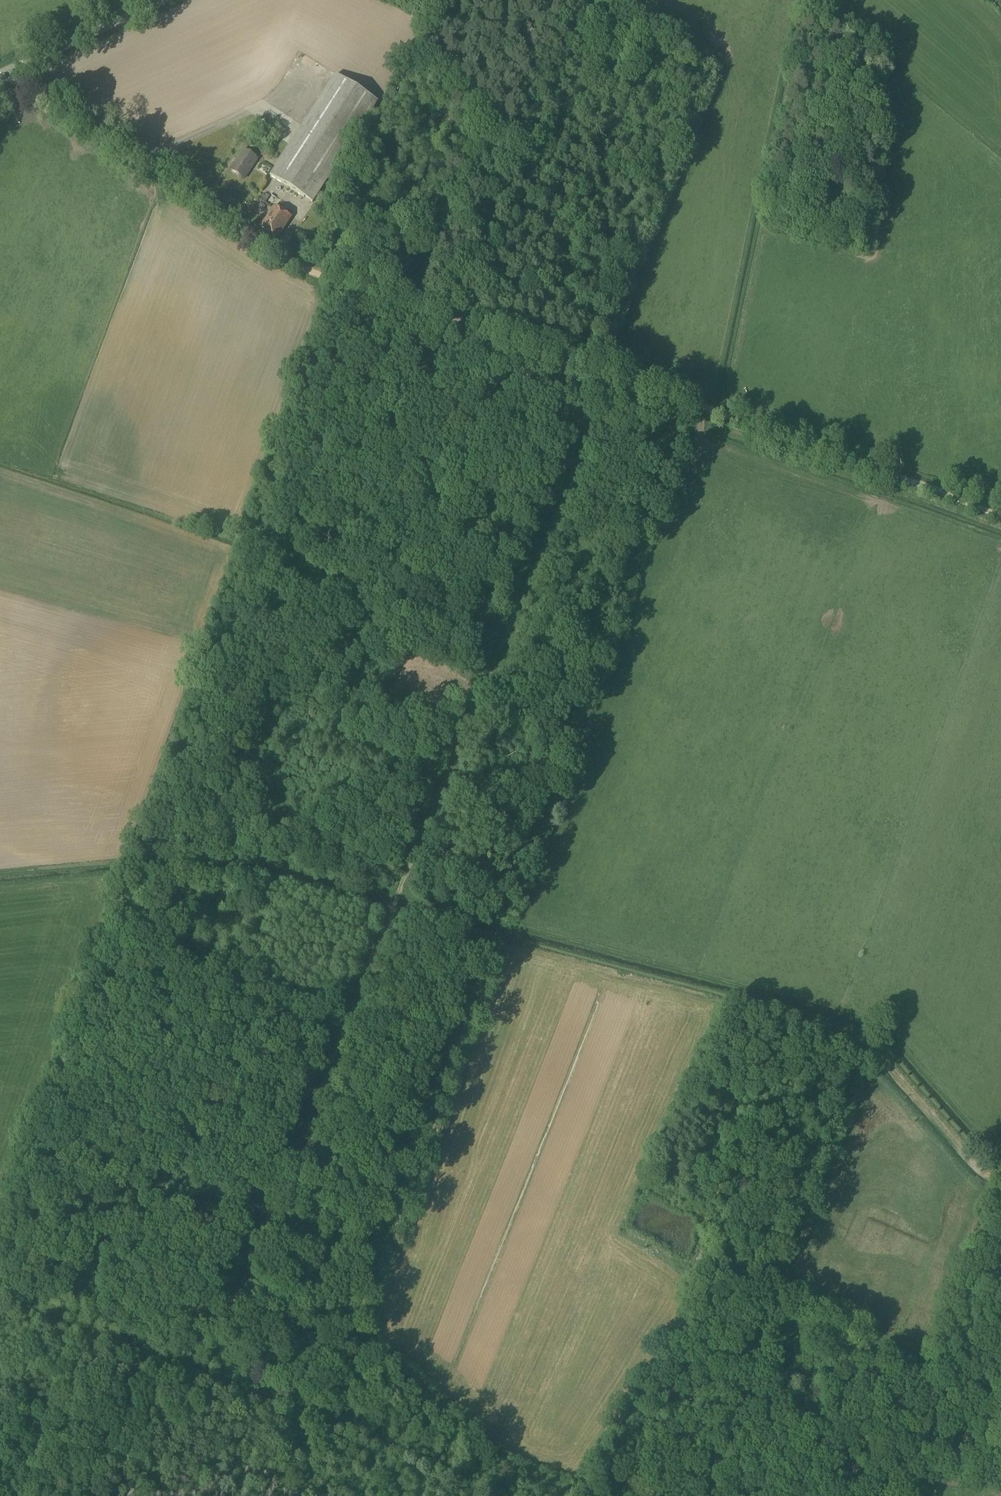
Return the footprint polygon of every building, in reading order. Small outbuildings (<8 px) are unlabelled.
[(334,74),(270,175),(313,203),(377,102),(334,74)] [(243,179),(256,159),(243,150),(230,170),(243,179)] [(269,196),(264,192),(258,200),(264,204),(269,196)] [(277,238),(291,217),(274,206),(260,227),(277,238)] [(302,238),(307,241),(311,235),(306,232),(302,238)]
